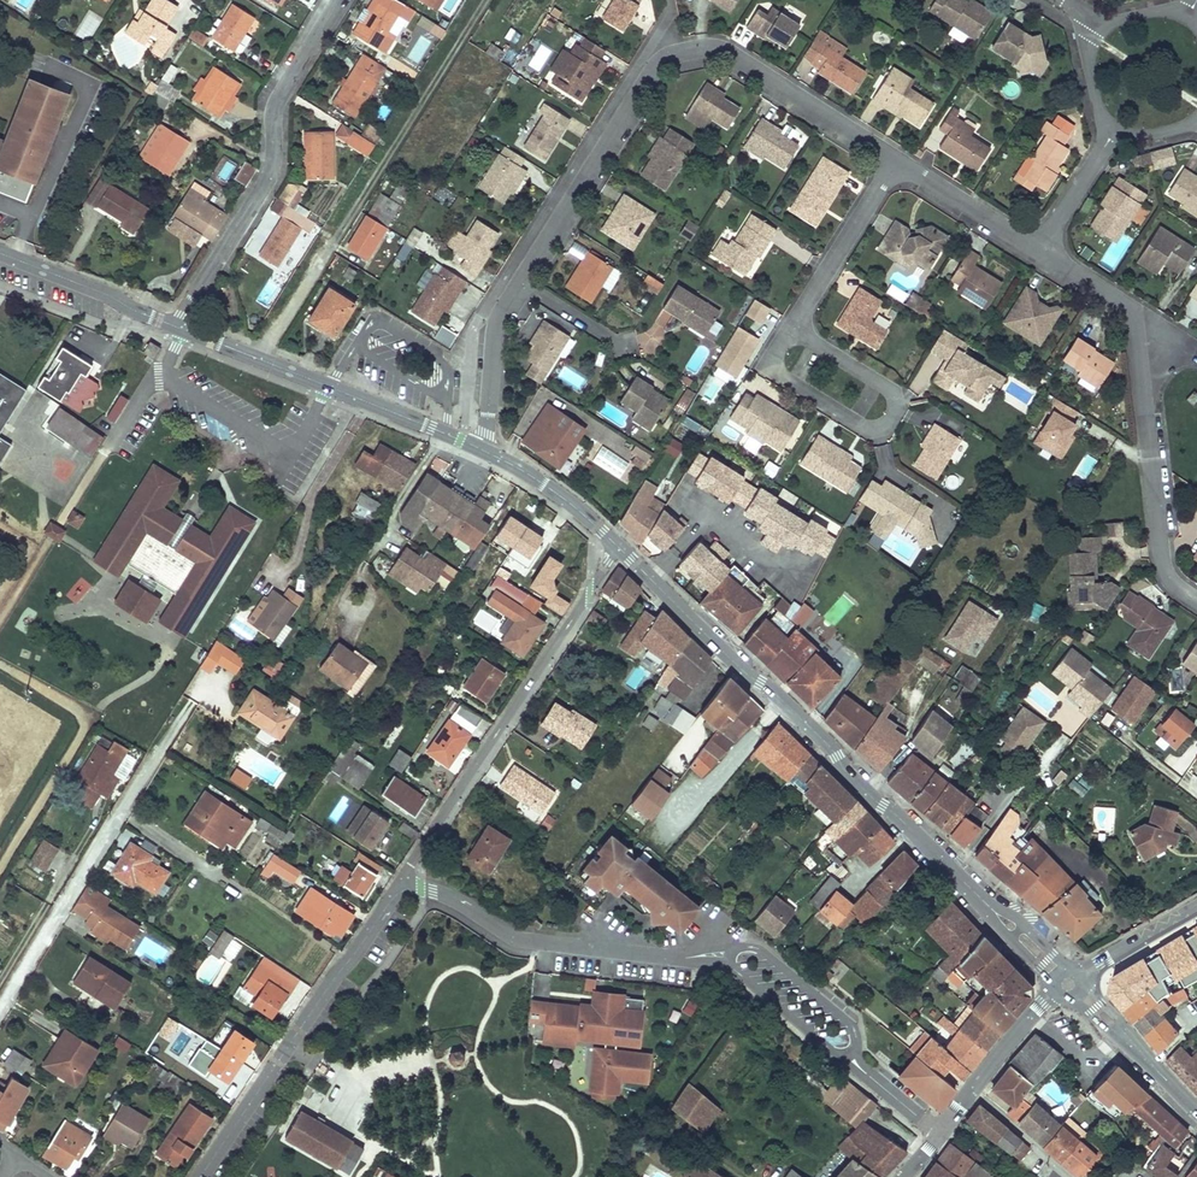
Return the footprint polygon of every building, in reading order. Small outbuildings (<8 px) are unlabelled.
[(134,19),(126,31),(144,42),(150,31),(157,36),(153,42),(154,43),(165,50),(175,33),(164,27),(177,6),(167,0),(151,0),(144,11),(138,22),(134,19)] [(356,33),(377,0),(373,0),(367,8),(364,6),(357,18),(360,21),(353,31),(356,33)] [(356,33),(378,47),(406,5),(399,1),(398,0),(377,0),(356,33)] [(431,6),(437,10),(444,0),(435,0),(431,6)] [(604,12),(625,25),(632,14),(629,13),(632,8),(634,10),(640,0),(612,0),(604,12)] [(987,17),(964,3),(966,1),(964,0),(933,0),(928,10),(974,38),(987,17)] [(990,12),(972,0),(966,0),(966,1),(964,3),(987,17),(990,12)] [(233,3),(212,35),(234,49),(255,17),(233,3)] [(406,5),(378,47),(386,52),(414,10),(410,8),(406,5)] [(760,27),(778,39),(788,45),(802,24),(773,6),(768,13),(759,8),(748,25),(758,31),(760,27)] [(140,9),(134,19),(138,22),(144,11),(140,9)] [(433,22),(427,31),(441,40),(446,32),(447,31),(433,22)] [(1007,23),(992,47),(1013,62),(1011,65),(1023,72),(1029,64),(1043,60),(1038,35),(1019,39),(1019,36),(1022,32),(1007,23)] [(778,39),(760,27),(758,31),(776,42),(778,39)] [(208,37),(193,28),(188,36),(203,45),(208,37)] [(823,45),(829,37),(820,31),(812,43),(821,48),(811,64),(820,69),(818,72),(852,94),(865,73),(842,58),(823,45)] [(606,44),(588,32),(582,42),(578,39),(572,49),(559,70),(553,79),(583,97),(595,77),(594,76),(606,56),(601,53),(606,44)] [(823,45),(842,58),(847,49),(829,37),(823,45)] [(165,50),(154,43),(151,48),(161,55),(165,50)] [(500,57),(503,48),(490,44),(487,53),(500,57)] [(565,45),(552,65),(559,70),(572,49),(565,45)] [(387,68),(365,54),(359,64),(380,78),(387,68)] [(608,58),(606,56),(594,76),(595,77),(596,77),(608,58)] [(1029,64),(1023,72),(1031,71),(1036,72),(1043,60),(1029,64)] [(173,101),(180,89),(169,82),(178,67),(171,63),(162,78),(154,90),(169,99),(173,101)] [(359,64),(335,103),(356,117),(380,78),(359,64)] [(194,99),(197,101),(218,69),(214,67),(206,80),(203,78),(195,90),(198,92),(194,99)] [(892,68),(887,75),(908,88),(913,81),(892,68)] [(218,69),(197,101),(218,115),(240,82),(218,69)] [(901,115),(902,115),(919,127),(933,104),(908,88),(887,75),(872,100),(881,105),(884,100),(903,112),(901,115)] [(28,78),(23,90),(26,91),(6,142),(0,139),(0,190),(26,201),(68,94),(28,78)] [(240,82),(218,115),(222,117),(228,108),(231,111),(239,99),(235,97),(243,85),(240,82)] [(696,98),(732,121),(739,109),(722,98),(712,92),(714,89),(705,83),(696,98)] [(712,92),(722,98),(723,95),(714,89),(712,92)] [(149,98),(163,107),(169,99),(154,90),(153,92),(151,95),(149,98)] [(732,121),(696,98),(691,106),(712,119),(727,128),(732,121)] [(881,105),(901,118),(902,115),(901,115),(903,112),(884,100),(881,105)] [(571,117),(546,102),(541,110),(545,113),(525,145),(545,158),(571,117)] [(712,119),(691,106),(685,117),(706,130),(712,119)] [(968,161),(981,169),(993,151),(973,138),(979,129),(978,126),(970,122),(968,122),(966,125),(958,120),(962,113),(956,109),(942,131),(951,136),(942,149),(966,164),(968,161)] [(1059,113),(1053,121),(1069,132),(1075,123),(1059,113)] [(760,118),(750,134),(789,159),(797,145),(778,134),(774,131),(776,129),(760,118)] [(1047,132),(1062,142),(1069,132),(1053,121),(1048,119),(1042,129),(1047,132)] [(139,155),(143,158),(164,126),(160,123),(139,155)] [(370,123),(363,135),(373,141),(377,143),(384,132),(370,123)] [(164,126),(143,158),(165,171),(186,139),(164,126)] [(692,142),(669,128),(662,138),(658,135),(651,147),(655,149),(650,157),(639,174),(662,189),(685,153),(692,142)] [(356,130),(349,141),(370,154),(376,145),(377,143),(373,141),(363,135),(356,130)] [(309,131),(309,143),(312,143),(312,178),(333,178),(333,131),(309,131)] [(1056,164),(1067,146),(1062,142),(1047,132),(1032,157),(1035,159),(1024,177),(1034,183),(1047,190),(1057,173),(1053,170),(1056,164)] [(750,134),(744,144),(745,144),(763,156),(783,168),(789,159),(750,134)] [(504,200),(510,190),(520,175),(523,177),(528,168),(506,155),(511,147),(506,144),(499,154),(489,171),(480,185),(487,190),(504,200)] [(763,156),(745,144),(743,147),(762,159),(763,156)] [(525,156),(511,147),(506,155),(521,164),(525,156)] [(655,149),(651,147),(646,155),(650,157),(655,149)] [(499,154),(493,150),(482,166),(489,171),(499,154)] [(1149,154),(1132,158),(1134,169),(1155,165),(1154,159),(1153,153),(1149,154)] [(1031,188),(1034,183),(1024,177),(1035,159),(1032,157),(1029,155),(1015,178),(1031,188)] [(847,174),(823,158),(812,175),(826,184),(803,218),(815,226),(823,213),(820,211),(823,206),(826,208),(847,174)] [(258,168),(246,161),(235,178),(247,186),(258,168)] [(981,169),(968,161),(966,164),(979,173),(981,169)] [(1191,176),(1193,173),(1185,167),(1169,191),(1184,201),(1196,209),(1196,181),(1191,176)] [(523,177),(520,175),(510,190),(514,192),(523,177)] [(826,184),(812,175),(790,210),(803,218),(826,184)] [(1120,233),(1146,193),(1120,176),(1113,186),(1119,190),(1107,207),(1105,206),(1093,225),(1115,240),(1120,233)] [(149,208),(111,185),(100,178),(87,197),(98,204),(98,205),(124,220),(137,228),(149,208)] [(195,181),(186,194),(173,215),(167,224),(197,243),(202,235),(212,240),(220,228),(226,219),(216,212),(218,208),(205,200),(211,191),(195,181)] [(291,182),(281,197),(294,205),(305,186),(300,183),(291,182)] [(405,182),(393,200),(401,205),(412,186),(405,182)] [(1107,207),(1119,190),(1113,186),(1102,204),(1105,206),(1107,207)] [(381,193),(349,246),(357,250),(357,252),(368,258),(393,217),(396,219),(398,215),(396,213),(401,205),(393,200),(381,193)] [(654,214),(623,195),(617,204),(620,206),(611,220),(609,218),(601,230),(627,246),(635,232),(641,236),(654,214)] [(271,209),(282,216),(289,206),(278,199),(271,209)] [(1184,201),(1182,204),(1196,214),(1196,209),(1184,201)] [(609,218),(611,220),(620,206),(617,204),(609,218)] [(284,217),(261,255),(278,266),(302,229),(312,234),(318,224),(301,213),(299,212),(289,206),(282,216),(284,217)] [(218,208),(216,212),(226,219),(229,215),(218,208)] [(757,256),(759,257),(776,229),(752,214),(735,241),(733,240),(729,245),(722,240),(712,255),(741,273),(751,259),(749,258),(752,253),(757,256)] [(282,216),(258,253),(261,255),(284,217),(282,216)] [(502,233),(478,218),(469,233),(468,235),(459,249),(458,250),(467,256),(462,265),(473,272),(489,248),(492,250),(502,233)] [(137,228),(124,220),(121,225),(133,233),(137,228)] [(699,226),(689,220),(681,233),(691,239),(699,226)] [(898,256),(909,263),(918,262),(927,268),(946,237),(936,231),(933,235),(931,234),(929,227),(918,230),(917,230),(916,231),(916,232),(916,233),(916,234),(916,237),(908,238),(907,235),(905,230),(893,222),(877,250),(895,261),(898,256)] [(422,231),(413,226),(405,240),(413,245),(422,231)] [(469,233),(457,227),(448,242),(459,249),(468,235),(469,233)] [(1166,267),(1174,254),(1190,264),(1196,252),(1196,249),(1163,228),(1141,263),(1161,275),(1166,267)] [(632,249),(641,236),(635,232),(627,246),(632,249)] [(202,235),(197,243),(207,250),(212,240),(202,235)] [(575,242),(568,249),(578,258),(585,250),(575,242)] [(492,250),(489,248),(479,263),(482,265),(492,250)] [(986,307),(1002,282),(983,271),(980,276),(970,270),(973,265),(979,255),(969,249),(954,272),(965,279),(962,284),(959,289),(986,307)] [(613,266),(588,250),(583,259),(586,261),(578,274),(569,288),(590,302),(613,266)] [(741,273),(744,275),(757,256),(752,253),(749,258),(751,259),(741,273)] [(1174,254),(1166,267),(1182,276),(1190,264),(1174,254)] [(586,261),(583,259),(574,273),(578,274),(586,261)] [(455,296),(466,278),(436,260),(431,267),(436,271),(413,309),(435,322),(444,307),(452,294),(455,296)] [(980,276),(983,271),(973,265),(970,270),(980,276)] [(622,271),(613,266),(602,284),(610,289),(622,271)] [(349,267),(344,276),(350,280),(356,271),(349,267)] [(663,284),(647,274),(643,281),(648,283),(646,286),(657,293),(663,284)] [(678,284),(650,327),(671,340),(674,336),(695,350),(698,345),(706,334),(683,320),(684,319),(685,319),(687,315),(709,329),(720,310),(699,297),(678,284)] [(1027,286),(1005,322),(1026,335),(1029,331),(1042,327),(1048,331),(1059,314),(1049,308),(1033,297),(1036,292),(1027,286)] [(329,288),(309,320),(335,335),(354,303),(329,288)] [(836,326),(855,338),(857,335),(860,337),(859,340),(874,350),(885,332),(870,323),(869,319),(879,302),(858,289),(836,326)] [(914,311),(922,299),(913,293),(905,306),(914,311)] [(448,309),(455,296),(452,294),(444,307),(448,309)] [(768,307),(753,298),(744,314),(758,323),(768,307)] [(922,299),(914,311),(923,317),(927,310),(931,303),(923,298),(922,299)] [(1049,308),(1059,314),(1061,309),(1054,304),(1049,308)] [(930,321),(934,315),(927,310),(923,317),(930,321)] [(709,329),(687,315),(685,319),(684,319),(683,320),(706,334),(709,329)] [(534,364),(547,372),(570,337),(546,320),(540,329),(543,331),(534,345),(525,358),(534,364)] [(450,348),(458,333),(441,324),(433,339),(450,348)] [(713,364),(733,376),(757,338),(737,325),(713,364)] [(1040,344),(1048,331),(1042,327),(1029,331),(1026,335),(1040,344)] [(1004,376),(962,351),(967,343),(942,328),(929,348),(944,358),(943,361),(950,365),(946,372),(939,367),(931,380),(945,389),(953,377),(967,385),(963,392),(976,401),(988,382),(991,381),(998,386),(1004,376)] [(534,345),(543,331),(540,329),(531,343),(534,345)] [(671,340),(670,341),(692,355),(695,350),(674,336),(671,340)] [(1098,386),(1110,368),(1089,355),(1094,348),(1076,336),(1062,357),(1080,368),(1077,373),(1098,386)] [(149,341),(143,351),(148,354),(145,359),(150,362),(160,347),(149,341)] [(92,365),(63,346),(56,357),(61,360),(50,378),(45,375),(38,385),(80,412),(84,406),(82,401),(88,399),(98,383),(86,376),(92,365)] [(1110,368),(1114,360),(1094,348),(1089,355),(1110,368)] [(56,357),(45,375),(50,378),(61,360),(56,357)] [(950,365),(943,361),(939,367),(946,372),(950,365)] [(547,372),(534,364),(526,375),(539,384),(547,372)] [(25,389),(0,374),(0,430),(25,389)] [(625,413),(636,429),(640,423),(651,430),(656,422),(668,402),(669,399),(651,388),(652,386),(636,376),(622,397),(625,413)] [(998,386),(991,381),(988,382),(976,401),(985,406),(998,386)] [(101,389),(98,383),(88,399),(96,396),(94,391),(101,389)] [(756,393),(748,388),(731,417),(739,421),(756,393)] [(1185,399),(1193,407),(1196,403),(1196,395),(1193,391),(1185,399)] [(684,410),(692,396),(684,392),(676,406),(684,410)] [(780,415),(764,405),(768,400),(756,393),(739,421),(749,428),(747,432),(764,442),(765,439),(782,449),(800,420),(783,409),(780,415)] [(121,394),(107,417),(114,422),(128,399),(121,394)] [(1078,411),(1054,396),(1045,410),(1050,413),(1033,442),(1061,459),(1075,436),(1071,433),(1077,424),(1072,421),(1078,411)] [(783,409),(768,400),(764,405),(780,415),(783,409)] [(563,415),(549,406),(524,444),(561,468),(578,442),(555,427),(563,415)] [(60,408),(48,425),(91,455),(103,437),(60,408)] [(687,412),(682,419),(697,427),(701,420),(687,412)] [(585,431),(563,415),(555,427),(578,442),(585,431)] [(959,438),(935,422),(930,431),(933,433),(924,446),(914,464),(935,478),(959,438)] [(933,433),(930,431),(921,444),(924,446),(933,433)] [(839,447),(818,433),(801,462),(847,490),(862,466),(851,459),(836,450),(839,447)] [(11,444),(0,437),(0,461),(11,444)] [(668,438),(663,447),(677,455),(682,447),(668,438)] [(355,462),(399,491),(400,489),(415,465),(399,455),(406,444),(400,440),(399,440),(392,450),(380,443),(373,454),(363,448),(355,462)] [(853,455),(839,447),(836,450),(851,459),(853,455)] [(697,453),(686,470),(696,477),(694,481),(727,501),(730,498),(746,508),(743,512),(760,522),(757,526),(766,531),(759,542),(775,552),(782,541),(791,547),(794,543),(811,553),(813,550),(825,557),(834,540),(823,533),(826,529),(808,519),(806,523),(773,502),(776,498),(758,487),(756,490),(740,481),(742,477),(709,456),(707,460),(697,453)] [(772,477),(778,466),(768,461),(763,472),(772,477)] [(126,564),(143,575),(157,583),(175,595),(158,622),(183,637),(253,522),(228,506),(209,537),(189,525),(181,520),(161,507),(178,480),(153,465),(104,544),(93,562),(118,577),(126,564)] [(463,498),(425,473),(418,483),(399,514),(402,524),(415,532),(425,517),(438,525),(433,533),(440,538),(446,530),(453,535),(479,497),(475,494),(472,492),(467,501),(463,498)] [(908,493),(884,478),(880,485),(870,478),(859,497),(880,510),(869,527),(874,530),(884,513),(895,519),(917,533),(920,544),(935,540),(928,514),(932,507),(920,500),(917,506),(905,498),(908,493)] [(627,534),(642,543),(647,534),(659,515),(651,510),(657,501),(651,497),(657,488),(645,481),(620,523),(629,531),(627,534)] [(379,495),(367,488),(363,495),(375,501),(379,495)] [(468,489),(463,498),(467,501),(472,492),(468,489)] [(363,495),(359,493),(354,503),(377,515),(382,505),(375,501),(363,495)] [(908,493),(905,498),(917,506),(920,500),(908,493)] [(489,503),(479,497),(453,535),(464,542),(474,549),(487,530),(476,523),(479,518),(489,503)] [(659,515),(647,534),(663,549),(675,536),(676,537),(681,532),(680,531),(693,516),(687,510),(681,517),(666,503),(659,515)] [(355,507),(348,520),(355,524),(363,511),(355,507)] [(73,512),(68,521),(76,527),(82,519),(73,512)] [(185,513),(181,520),(189,525),(193,519),(185,513)] [(895,519),(884,513),(874,530),(885,537),(895,519)] [(373,518),(366,514),(361,521),(368,526),(373,518)] [(496,535),(513,546),(525,527),(508,516),(496,535)] [(490,525),(479,518),(476,523),(487,530),(490,525)] [(1106,527),(1104,527),(1105,539),(1120,537),(1119,525),(1106,527)] [(525,527),(513,546),(529,558),(542,538),(525,527)] [(1082,540),(1082,555),(1096,554),(1100,554),(1100,539),(1082,540)] [(678,563),(710,592),(728,571),(719,563),(726,554),(712,541),(705,550),(696,542),(678,563)] [(481,542),(463,569),(470,573),(488,547),(481,542)] [(650,555),(640,546),(638,549),(648,558),(650,555)] [(446,563),(429,551),(423,559),(406,547),(387,574),(406,587),(410,581),(420,588),(426,592),(442,569),(446,563)] [(1070,559),(1072,591),(1077,592),(1078,604),(1097,603),(1097,605),(1107,611),(1120,590),(1110,583),(1098,583),(1094,584),(1094,575),(1097,575),(1096,554),(1082,555),(1074,555),(1070,559)] [(518,571),(503,562),(495,574),(497,576),(511,584),(518,571)] [(459,572),(446,563),(442,569),(455,578),(459,572)] [(756,588),(733,566),(728,571),(710,592),(701,603),(736,632),(764,600),(765,599),(759,594),(760,592),(756,588)] [(603,590),(603,591),(612,597),(627,607),(628,608),(640,590),(617,568),(603,590)] [(538,582),(519,570),(518,571),(511,584),(520,589),(520,590),(528,594),(529,595),(538,582)] [(143,575),(137,586),(150,594),(157,583),(143,575)] [(497,576),(483,599),(506,613),(513,601),(520,590),(520,589),(511,584),(497,576)] [(66,596),(77,603),(91,585),(81,577),(66,596)] [(150,594),(137,586),(129,581),(115,603),(145,622),(160,600),(150,594)] [(410,581),(406,587),(416,594),(420,588),(410,581)] [(288,588),(282,597),(296,606),(302,597),(288,588)] [(520,590),(513,601),(521,606),(528,594),(520,590)] [(252,626),(273,640),(296,606),(282,597),(273,591),(267,599),(270,601),(252,626)] [(1077,592),(1072,591),(1069,592),(1071,613),(1097,612),(1097,605),(1097,603),(1078,604),(1077,592)] [(1129,613),(1138,600),(1130,595),(1122,608),(1129,613)] [(252,626),(270,601),(267,599),(263,596),(245,622),(252,626)] [(748,636),(743,643),(765,663),(793,629),(795,630),(797,628),(796,627),(790,621),(783,615),(790,606),(780,596),(772,607),(761,621),(748,636)] [(627,607),(612,597),(608,602),(624,613),(627,607)] [(1138,600),(1129,613),(1144,623),(1139,630),(1128,646),(1150,660),(1172,626),(1151,613),(1154,608),(1139,598),(1138,600)] [(984,640),(998,618),(969,601),(946,638),(966,650),(975,635),(984,640)] [(798,609),(790,621),(796,627),(811,611),(802,602),(798,609)] [(736,632),(701,603),(699,605),(703,609),(722,625),(734,635),(736,632)] [(790,606),(783,615),(790,621),(798,609),(791,604),(790,606)] [(1129,613),(1122,608),(1125,620),(1139,630),(1144,623),(1129,613)] [(1154,608),(1151,613),(1172,626),(1175,622),(1154,608)] [(532,638),(530,637),(540,621),(522,609),(501,642),(521,655),(532,638)] [(593,611),(586,620),(587,620),(599,629),(605,620),(593,611)] [(649,649),(670,663),(689,638),(661,611),(656,618),(645,611),(622,645),(633,652),(641,641),(650,647),(649,649)] [(540,621),(530,637),(532,638),(542,622),(540,621)] [(466,626),(463,631),(472,637),(484,645),(488,641),(466,626)] [(459,628),(456,633),(468,642),(472,637),(463,631),(459,628)] [(793,629),(765,663),(811,707),(840,677),(815,653),(816,651),(795,630),(793,629)] [(1077,641),(1088,648),(1093,640),(1082,633),(1077,641)] [(670,663),(657,681),(666,687),(683,698),(694,682),(679,671),(698,646),(689,638),(670,663)] [(211,649),(200,666),(210,672),(217,661),(226,647),(217,640),(216,641),(211,649)] [(1196,640),(1182,663),(1196,673),(1196,641),(1196,640)] [(484,645),(493,651),(496,646),(488,641),(484,645)] [(337,643),(319,667),(345,686),(348,688),(366,664),(337,643)] [(888,702),(895,693),(907,675),(916,664),(916,663),(917,662),(926,649),(917,643),(903,662),(897,657),(888,670),(886,668),(880,673),(866,692),(874,698),(873,700),(883,708),(888,702)] [(698,646),(679,671),(694,682),(711,659),(698,646)] [(226,647),(217,661),(236,674),(245,660),(233,652),(226,647)] [(1089,716),(1111,688),(1086,669),(1090,663),(1070,647),(1051,671),(1071,687),(1086,699),(1081,705),(1079,708),(1089,716)] [(942,661),(926,649),(917,662),(933,673),(942,661)] [(463,688),(482,700),(501,671),(482,659),(463,688)] [(944,659),(938,669),(944,673),(951,664),(944,659)] [(261,671),(274,680),(284,665),(278,661),(273,668),(266,664),(261,671)] [(342,689),(352,697),(375,666),(368,661),(366,665),(348,688),(345,686),(342,689)] [(961,665),(954,676),(960,681),(958,683),(965,688),(971,692),(972,690),(979,679),(961,665)] [(501,671),(482,700),(485,702),(504,673),(501,671)] [(432,674),(428,681),(448,694),(453,688),(432,674)] [(1130,723),(1153,689),(1131,675),(1108,708),(1130,723)] [(700,713),(718,727),(728,714),(732,718),(748,695),(729,676),(700,713)] [(666,687),(660,696),(677,706),(683,698),(666,687)] [(1081,705),(1086,699),(1071,687),(1066,693),(1081,705)] [(965,688),(956,702),(963,707),(966,702),(971,692),(965,688)] [(240,712),(272,733),(276,727),(282,730),(297,708),(282,698),(277,707),(254,691),(240,712)] [(286,693),(282,698),(297,708),(301,702),(286,693)] [(837,700),(823,719),(851,747),(854,749),(866,731),(875,719),(841,694),(837,700)] [(715,758),(718,760),(763,710),(748,695),(732,718),(728,714),(718,727),(702,748),(708,753),(705,757),(708,760),(710,759),(713,762),(715,758)] [(660,696),(655,702),(669,711),(668,713),(671,714),(677,706),(660,696)] [(655,702),(651,707),(661,713),(664,710),(668,713),(669,711),(655,702)] [(888,702),(883,708),(877,717),(892,727),(894,724),(896,722),(885,715),(892,705),(888,702)] [(541,723),(560,735),(563,730),(569,733),(567,735),(584,745),(596,726),(571,710),(570,713),(554,703),(541,723)] [(461,704),(427,752),(442,762),(444,758),(458,737),(474,712),(461,704)] [(671,714),(668,713),(663,719),(685,733),(695,719),(677,706),(671,714)] [(1044,721),(1023,706),(1001,738),(1007,742),(1017,749),(1022,753),(1044,721)] [(1192,725),(1172,708),(1154,730),(1173,747),(1180,739),(1192,725)] [(659,716),(663,719),(668,713),(664,710),(661,713),(659,716)] [(951,727),(930,710),(928,714),(926,716),(910,738),(932,754),(933,752),(943,739),(949,730),(950,729),(951,727)] [(482,717),(474,712),(458,737),(444,758),(442,762),(448,766),(482,717)] [(641,723),(650,729),(657,719),(648,713),(641,723)] [(866,731),(854,749),(878,771),(902,740),(905,736),(895,730),(898,727),(894,724),(892,727),(877,717),(875,719),(866,731)] [(776,723),(753,751),(787,780),(808,754),(776,723)] [(276,727),(272,733),(278,737),(282,730),(276,727)] [(563,730),(560,735),(581,749),(584,745),(567,735),(569,733),(563,730)] [(949,730),(943,739),(958,751),(964,742),(949,730)] [(352,737),(329,769),(339,776),(359,789),(374,767),(354,753),(361,743),(352,737)] [(943,739),(933,752),(948,765),(958,751),(943,739)] [(123,749),(111,742),(106,751),(98,746),(78,780),(84,783),(75,797),(90,805),(98,792),(100,793),(111,774),(120,759),(118,758),(123,749)] [(1011,756),(1017,749),(1007,742),(1001,749),(1011,756)] [(399,748),(389,762),(401,770),(411,756),(399,748)] [(702,748),(699,753),(705,757),(708,753),(702,748)] [(1067,751),(1061,758),(1066,762),(1072,755),(1067,751)] [(808,754),(787,780),(794,785),(799,790),(801,789),(820,807),(815,812),(829,825),(855,800),(808,754)] [(887,782),(911,801),(932,772),(910,754),(887,782)] [(534,785),(536,782),(512,766),(499,785),(541,813),(554,794),(544,787),(542,790),(534,785)] [(228,780),(246,789),(252,776),(234,767),(228,780)] [(339,776),(329,769),(324,777),(334,784),(339,776)] [(932,772),(911,801),(950,833),(965,815),(968,811),(973,805),(932,772)] [(111,774),(100,793),(108,798),(119,779),(111,774)] [(1083,774),(1078,780),(1088,789),(1093,782),(1083,774)] [(419,810),(416,808),(424,798),(392,777),(381,794),(414,817),(419,810)] [(1073,778),(1068,785),(1078,794),(1083,788),(1083,787),(1073,778)] [(651,817),(669,794),(649,779),(631,802),(651,817)] [(544,787),(536,782),(534,785),(542,790),(544,787)] [(1083,788),(1078,794),(1082,796),(1088,789),(1083,788)] [(185,821),(210,837),(214,832),(226,840),(234,845),(251,821),(205,791),(185,821)] [(973,805),(978,809),(988,795),(983,791),(973,805)] [(1077,795),(1070,803),(1077,809),(1084,800),(1077,795)] [(424,798),(416,808),(419,810),(426,800),(424,798)] [(829,825),(825,829),(848,855),(851,853),(854,849),(879,826),(855,800),(829,825)] [(1129,831),(1140,852),(1150,847),(1154,854),(1164,849),(1159,839),(1163,837),(1166,843),(1174,845),(1178,833),(1170,830),(1175,811),(1153,804),(1148,823),(1145,822),(1129,831)] [(973,805),(968,811),(973,814),(969,819),(980,826),(987,817),(978,809),(973,805)] [(1017,814),(1012,811),(1014,808),(1011,805),(982,844),(997,857),(989,866),(1005,880),(1021,860),(1015,854),(1028,841),(1022,836),(1026,831),(1016,823),(1017,814)] [(354,837),(366,845),(369,840),(373,843),(388,822),(371,810),(354,837)] [(968,811),(965,815),(969,819),(973,814),(968,811)] [(965,815),(950,833),(965,845),(980,826),(969,819),(965,815)] [(548,816),(542,826),(549,831),(556,821),(548,816)] [(747,816),(739,826),(746,832),(754,821),(747,816)] [(281,831),(286,834),(288,831),(295,819),(291,817),(281,831)] [(270,824),(260,818),(255,825),(265,831),(270,824)] [(1026,831),(1022,836),(1028,841),(1029,839),(1046,855),(1060,840),(1036,818),(1034,821),(1026,831)] [(754,821),(746,831),(749,834),(758,823),(755,820),(754,821)] [(419,832),(403,821),(399,828),(414,839),(419,832)] [(487,825),(467,858),(488,872),(509,839),(487,825)] [(879,826),(854,849),(868,863),(893,841),(879,826)] [(286,834),(281,831),(276,839),(269,835),(265,841),(276,849),(283,838),(286,834)] [(286,834),(283,838),(288,841),(293,834),(288,831),(286,834)] [(214,832),(210,837),(222,846),(226,840),(214,832)] [(625,847),(610,836),(598,852),(602,854),(596,862),(592,859),(585,868),(590,873),(602,881),(609,886),(615,891),(620,890),(623,886),(652,910),(653,911),(650,914),(650,916),(650,918),(651,919),(655,922),(656,924),(658,924),(659,924),(660,923),(661,923),(664,920),(679,931),(699,904),(636,858),(633,861),(621,852),(625,847)] [(1021,860),(1005,880),(1073,940),(1101,914),(1092,904),(1076,886),(1046,855),(1029,839),(1028,841),(1015,854),(1021,860)] [(43,840),(30,860),(44,870),(57,848),(43,840)] [(129,855),(116,875),(127,883),(132,876),(136,878),(134,880),(136,881),(155,893),(168,872),(158,865),(155,869),(147,864),(149,859),(151,856),(130,842),(124,851),(129,855)] [(982,844),(975,854),(989,866),(997,857),(982,844)] [(1150,847),(1140,852),(1144,859),(1154,854),(1150,847)] [(841,862),(825,849),(823,851),(838,864),(841,862)] [(124,851),(111,872),(116,875),(129,855),(124,851)] [(860,895),(851,905),(836,923),(842,929),(853,915),(859,920),(856,924),(861,929),(862,927),(865,924),(867,922),(870,918),(892,893),(916,865),(902,851),(878,875),(860,895)] [(360,852),(355,860),(358,862),(358,861),(376,872),(381,865),(360,852)] [(273,853),(260,874),(266,877),(268,875),(272,869),(292,882),(299,870),(273,853)] [(848,855),(843,860),(848,866),(856,859),(851,853),(848,855)] [(158,865),(149,859),(147,864),(155,869),(158,865)] [(358,861),(358,862),(351,873),(341,867),(334,878),(365,899),(371,889),(368,886),(370,883),(376,872),(358,861)] [(550,870),(558,876),(561,872),(552,866),(550,870)] [(268,875),(288,889),(292,882),(272,869),(268,875)] [(590,873),(585,879),(596,889),(602,881),(590,873)] [(699,878),(705,883),(709,878),(703,874),(699,878)] [(132,876),(127,883),(133,886),(136,881),(134,880),(136,878),(132,876)] [(810,902),(818,909),(834,890),(839,884),(831,876),(810,902)] [(705,883),(700,889),(704,891),(712,881),(709,878),(705,883)] [(1076,886),(1092,904),(1099,897),(1083,879),(1076,886)] [(110,899),(87,884),(72,908),(87,918),(84,922),(92,928),(110,938),(126,949),(139,928),(105,906),(110,899)] [(334,931),(338,933),(343,924),(346,926),(353,915),(311,888),(296,910),(332,934),(334,931)] [(838,894),(834,890),(818,909),(820,911),(836,923),(851,905),(838,894)] [(892,893),(870,918),(877,923),(898,899),(892,893)] [(770,900),(754,920),(774,937),(787,921),(776,912),(780,908),(770,900)] [(951,956),(931,976),(940,984),(948,975),(949,974),(950,973),(951,971),(981,935),(949,901),(937,913),(935,911),(932,914),(934,916),(924,928),(951,956)] [(787,921),(790,917),(780,908),(776,912),(787,921)] [(542,925),(533,919),(530,924),(538,930),(542,925)] [(865,924),(862,927),(866,931),(870,925),(867,922),(865,924)] [(343,924),(338,933),(340,935),(346,926),(343,924)] [(1184,934),(1196,956),(1196,955),(1196,926),(1184,934)] [(110,938),(92,928),(90,931),(107,942),(110,938)] [(223,929),(216,941),(225,947),(233,936),(223,929)] [(1184,934),(1159,948),(1170,969),(1196,956),(1184,934)] [(981,935),(951,971),(962,982),(972,971),(983,961),(995,950),(981,935)] [(216,941),(208,952),(218,959),(225,947),(216,941)] [(995,950),(983,961),(1001,980),(1023,1003),(1034,990),(1027,983),(1007,962),(995,950)] [(89,957),(76,977),(93,988),(90,993),(114,1009),(131,983),(89,957)] [(297,979),(265,957),(244,988),(257,997),(252,1004),(270,1017),(285,994),(288,995),(293,988),(292,987),(297,979)] [(1011,957),(1007,962),(1027,983),(1031,978),(1011,957)] [(835,959),(830,965),(836,970),(841,964),(835,959)] [(834,976),(826,969),(820,977),(828,983),(834,976)] [(972,971),(962,982),(976,994),(1007,1022),(1015,1012),(992,989),(972,971)] [(76,977),(73,982),(90,993),(93,988),(76,977)] [(594,991),(595,979),(583,978),(582,990),(594,991)] [(1001,980),(992,989),(1015,1012),(1017,1010),(1023,1003),(1001,980)] [(1150,989),(1151,990),(1161,1002),(1169,995),(1159,982),(1150,989)] [(1151,990),(1126,1010),(1136,1022),(1156,1006),(1161,1012),(1188,998),(1184,989),(1169,995),(1161,1002),(1151,990)] [(611,998),(623,999),(623,997),(594,994),(593,1008),(592,1015),(596,1015),(597,1008),(599,1003),(602,1000),(604,998),(606,998),(611,998)] [(976,994),(965,1005),(973,1012),(974,1011),(999,1032),(1007,1022),(976,994)] [(712,1000),(720,1007),(723,1002),(716,996),(712,1000)] [(549,1006),(547,1024),(544,1044),(576,1047),(576,1040),(605,1043),(604,1052),(595,1051),(591,1092),(595,1092),(594,1100),(612,1102),(613,1094),(617,1094),(618,1080),(646,1083),(649,1058),(615,1054),(616,1045),(638,1047),(642,1014),(621,1012),(623,999),(611,998),(606,998),(604,998),(602,1000),(599,1003),(597,1008),(596,1015),(592,1015),(593,1008),(583,1007),(582,1010),(549,1006)] [(692,1016),(697,1003),(687,1000),(683,1012),(692,1016)] [(765,1003),(760,1009),(766,1014),(771,1008),(765,1003)] [(542,1005),(531,1004),(529,1022),(540,1023),(542,1005)] [(549,1006),(542,1005),(540,1023),(547,1024),(549,1006)] [(1156,1006),(1136,1022),(1161,1052),(1179,1034),(1167,1019),(1161,1012),(1156,1006)] [(953,1018),(950,1021),(959,1030),(984,1051),(999,1032),(974,1011),(973,1012),(962,1025),(953,1018)] [(938,1024),(944,1017),(939,1013),(933,1019),(938,1024)] [(944,1017),(938,1024),(954,1037),(959,1030),(950,1021),(944,1017)] [(59,1056),(74,1033),(66,1028),(52,1051),(59,1056)] [(954,1037),(945,1048),(969,1069),(984,1051),(959,1030),(954,1037)] [(234,1031),(221,1050),(239,1062),(252,1043),(234,1031)] [(948,1096),(968,1070),(969,1069),(945,1048),(926,1032),(910,1051),(915,1055),(899,1075),(934,1104),(948,1096)] [(98,1049),(74,1033),(59,1056),(52,1051),(43,1065),(75,1085),(98,1049)] [(1010,1064),(1011,1065),(1032,1082),(1034,1084),(1049,1070),(1050,1069),(1050,1068),(1061,1054),(1036,1034),(1010,1064)] [(119,1036),(113,1045),(124,1053),(130,1044),(119,1036)] [(1168,1061),(1186,1081),(1196,1093),(1196,1055),(1194,1058),(1182,1046),(1168,1061)] [(446,1058),(452,1064),(459,1063),(462,1055),(457,1049),(449,1051),(446,1058)] [(239,1062),(221,1050),(209,1069),(227,1081),(239,1062)] [(2,1131),(26,1089),(16,1083),(17,1081),(11,1078),(12,1075),(17,1078),(22,1069),(26,1071),(28,1068),(20,1063),(23,1058),(12,1051),(0,1070),(0,1130),(2,1131)] [(819,1058),(813,1053),(808,1058),(810,1059),(814,1063),(819,1058)] [(829,1067),(819,1058),(814,1063),(825,1072),(829,1067)] [(810,1068),(814,1063),(810,1059),(806,1064),(810,1068)] [(153,1064),(148,1072),(161,1081),(157,1087),(173,1097),(183,1082),(168,1072),(167,1073),(153,1064)] [(1014,1105),(1007,1113),(1018,1123),(1032,1106),(1020,1097),(1032,1082),(1011,1065),(992,1088),(1014,1105)] [(1098,1083),(1087,1095),(1113,1118),(1115,1116),(1124,1111),(1131,1106),(1135,1103),(1147,1096),(1125,1074),(1122,1072),(1115,1065),(1098,1083)] [(875,1105),(840,1076),(826,1093),(821,1099),(856,1128),(858,1125),(862,1120),(875,1105)] [(34,1091),(27,1102),(33,1106),(47,1085),(45,1083),(43,1086),(33,1081),(29,1088),(34,1091)] [(679,1097),(672,1108),(703,1132),(715,1114),(719,1117),(722,1113),(718,1110),(719,1109),(716,1107),(688,1084),(679,1097)] [(821,1099),(826,1093),(822,1089),(817,1096),(821,1099)] [(1086,1097),(1078,1091),(1073,1097),(1070,1100),(1078,1107),(1086,1097)] [(939,1108),(948,1096),(934,1104),(939,1108)] [(1135,1103),(1131,1106),(1135,1109),(1147,1120),(1161,1133),(1155,1141),(1149,1149),(1153,1152),(1159,1144),(1163,1138),(1175,1148),(1188,1132),(1147,1096),(1135,1103)] [(155,1154),(167,1162),(175,1150),(182,1155),(185,1157),(211,1118),(189,1103),(155,1154)] [(105,1131),(121,1140),(132,1147),(149,1120),(122,1104),(121,1105),(105,1131)] [(975,1111),(968,1120),(997,1142),(1008,1129),(979,1105),(975,1111)] [(1131,1106),(1124,1111),(1128,1114),(1135,1109),(1131,1106)] [(284,1138),(322,1160),(338,1133),(300,1111),(284,1138)] [(1067,1119),(1062,1125),(1078,1140),(1079,1139),(1081,1138),(1085,1135),(1067,1119)] [(64,1120),(42,1154),(67,1168),(74,1157),(81,1146),(84,1148),(91,1137),(81,1131),(64,1120)] [(867,1153),(889,1168),(905,1151),(862,1120),(858,1125),(856,1128),(847,1137),(855,1144),(862,1150),(867,1153)] [(81,1131),(91,1137),(96,1129),(86,1123),(81,1131)] [(1053,1134),(1043,1145),(1045,1147),(1060,1160),(1077,1142),(1078,1140),(1062,1125),(1053,1134)] [(1008,1129),(997,1142),(1020,1160),(1030,1149),(1008,1129)] [(105,1131),(103,1134),(119,1144),(121,1140),(105,1131)] [(338,1133),(322,1160),(337,1167),(337,1166),(348,1149),(358,1155),(362,1148),(338,1133)] [(835,1176),(879,1176),(859,1163),(867,1153),(862,1150),(855,1144),(847,1137),(843,1142),(850,1149),(845,1154),(850,1159),(835,1176)] [(1099,1153),(1081,1138),(1079,1139),(1078,1140),(1096,1156),(1099,1153)] [(1143,1166),(1144,1168),(1157,1176),(1177,1176),(1178,1176),(1165,1165),(1173,1154),(1173,1151),(1175,1148),(1163,1138),(1159,1144),(1153,1152),(1143,1166)] [(1096,1156),(1078,1140),(1077,1142),(1060,1160),(1072,1170),(1079,1176),(1081,1175),(1096,1156)] [(843,1142),(838,1148),(845,1154),(850,1149),(843,1142)] [(926,1176),(964,1176),(965,1176),(967,1176),(995,1176),(980,1166),(968,1156),(951,1143),(934,1167),(926,1176)] [(1181,1161),(1186,1165),(1195,1152),(1196,1150),(1196,1148),(1193,1145),(1181,1161)] [(81,1146),(74,1157),(78,1159),(84,1148),(81,1146)] [(348,1149),(337,1166),(348,1172),(358,1155),(348,1149)] [(175,1150),(167,1162),(174,1167),(182,1155),(175,1150)] [(973,1150),(968,1156),(980,1166),(985,1159),(973,1150)] [(859,1163),(879,1176),(881,1176),(889,1168),(867,1153),(859,1163)] [(1081,1175),(1084,1176),(1088,1176),(1104,1157),(1099,1153),(1096,1156),(1081,1175)] [(1183,1176),(1196,1176),(1196,1159),(1183,1176)] [(697,1161),(687,1176),(722,1176),(714,1173),(697,1161)] [(791,1169),(784,1164),(780,1169),(788,1175),(787,1176),(802,1176),(791,1169)]
